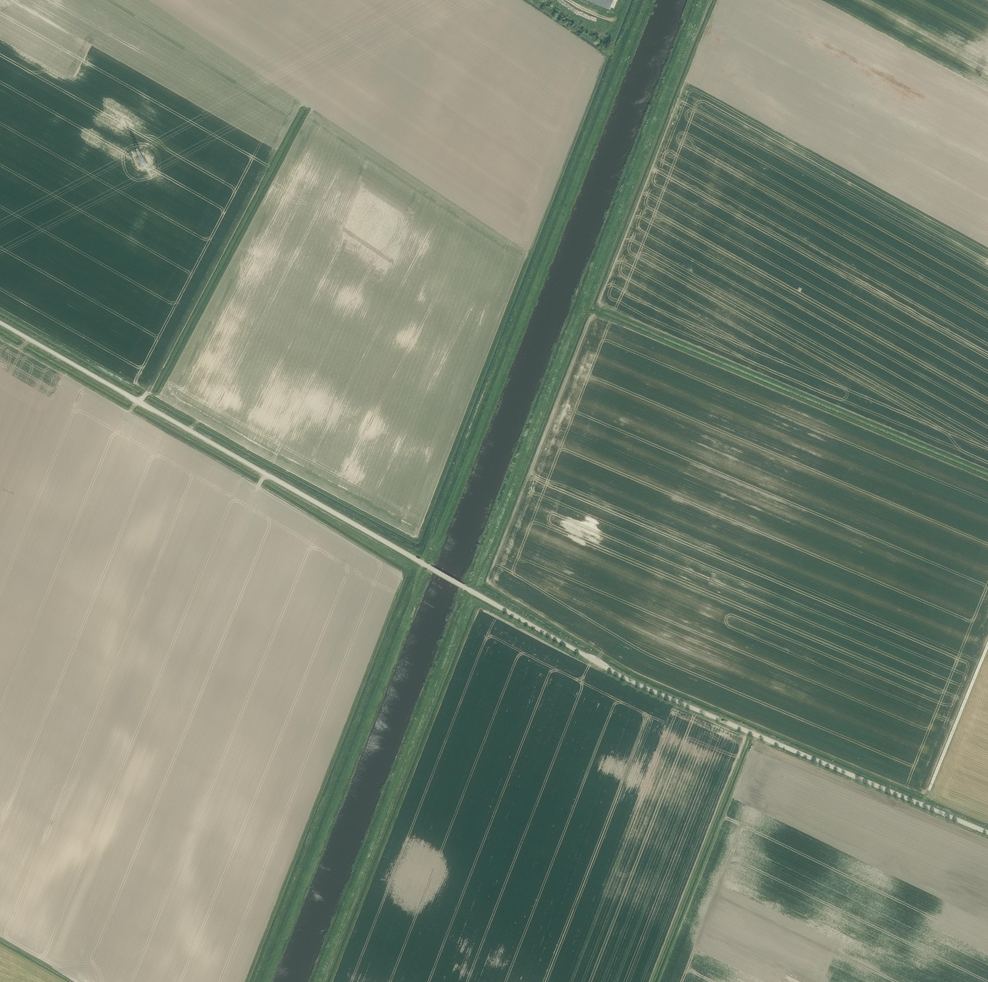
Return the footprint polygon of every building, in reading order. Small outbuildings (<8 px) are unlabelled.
[(609,9),(613,0),(586,0),(609,9)]
